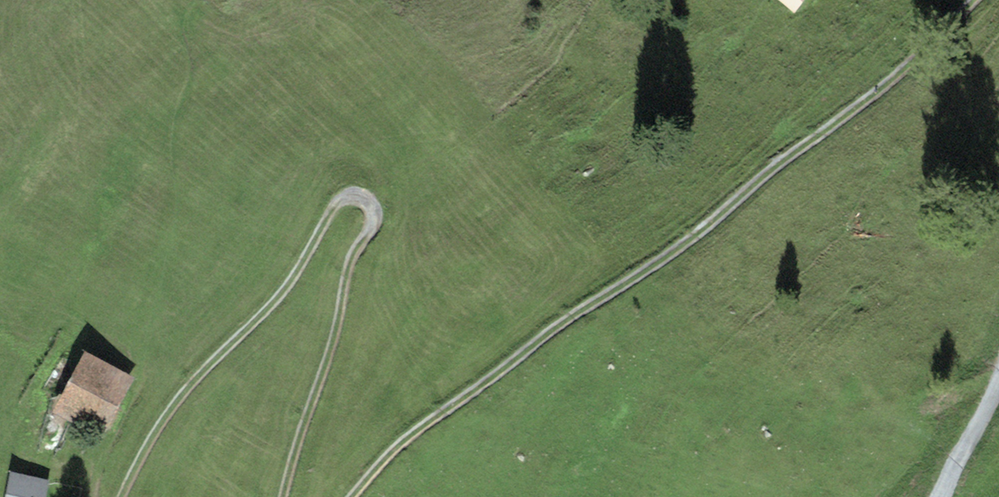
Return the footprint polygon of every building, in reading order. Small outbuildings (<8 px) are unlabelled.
[(794,12),(804,0),(780,0),(794,12)] [(134,377),(85,350),(52,411),(101,438),(134,377)] [(10,471),(5,496),(45,496),(48,479),(10,471)]
